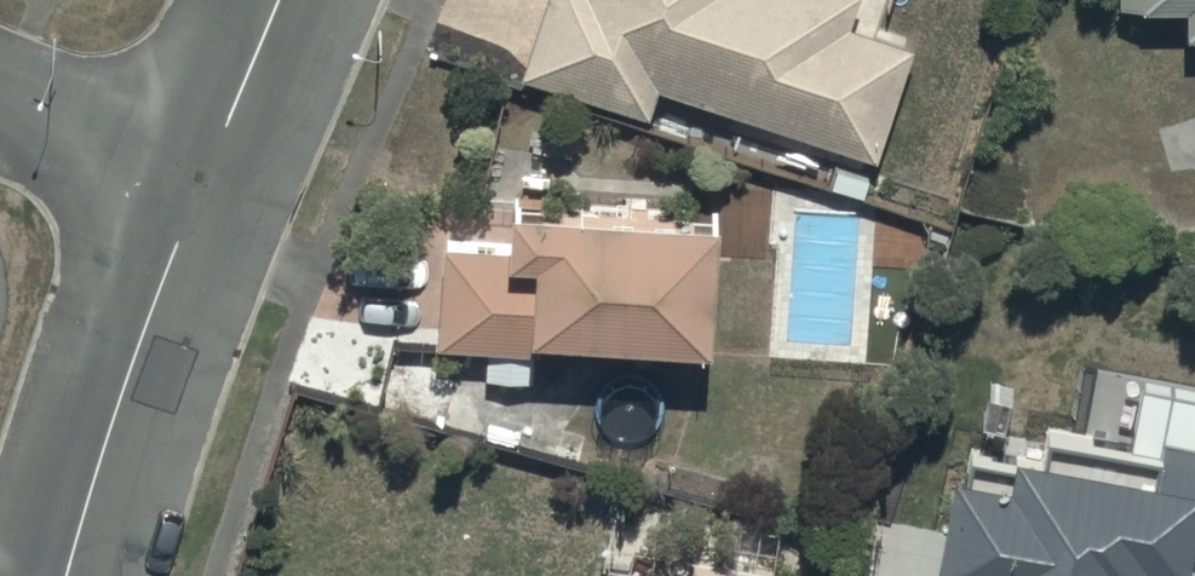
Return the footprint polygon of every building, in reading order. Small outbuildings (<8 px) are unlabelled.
[(512,74),(643,115),(652,88),(875,158),(910,47),(849,27),(858,0),(536,0),(512,74)] [(1115,3),(1183,3),(1182,30),(1194,30),(1194,0),(1115,0),(1115,3)] [(530,381),(532,341),(533,330),(710,341),(718,211),(503,197),(500,245),(438,241),(432,342),(484,346),(482,378),(530,381)] [(1043,460),(1019,456),(1016,472),(971,464),(966,490),(958,488),(941,575),(1194,575),(1194,393),(1144,383),(1130,457),(1047,441),(1043,460)] [(773,565),(682,553),(679,575),(771,575),(773,565)]
